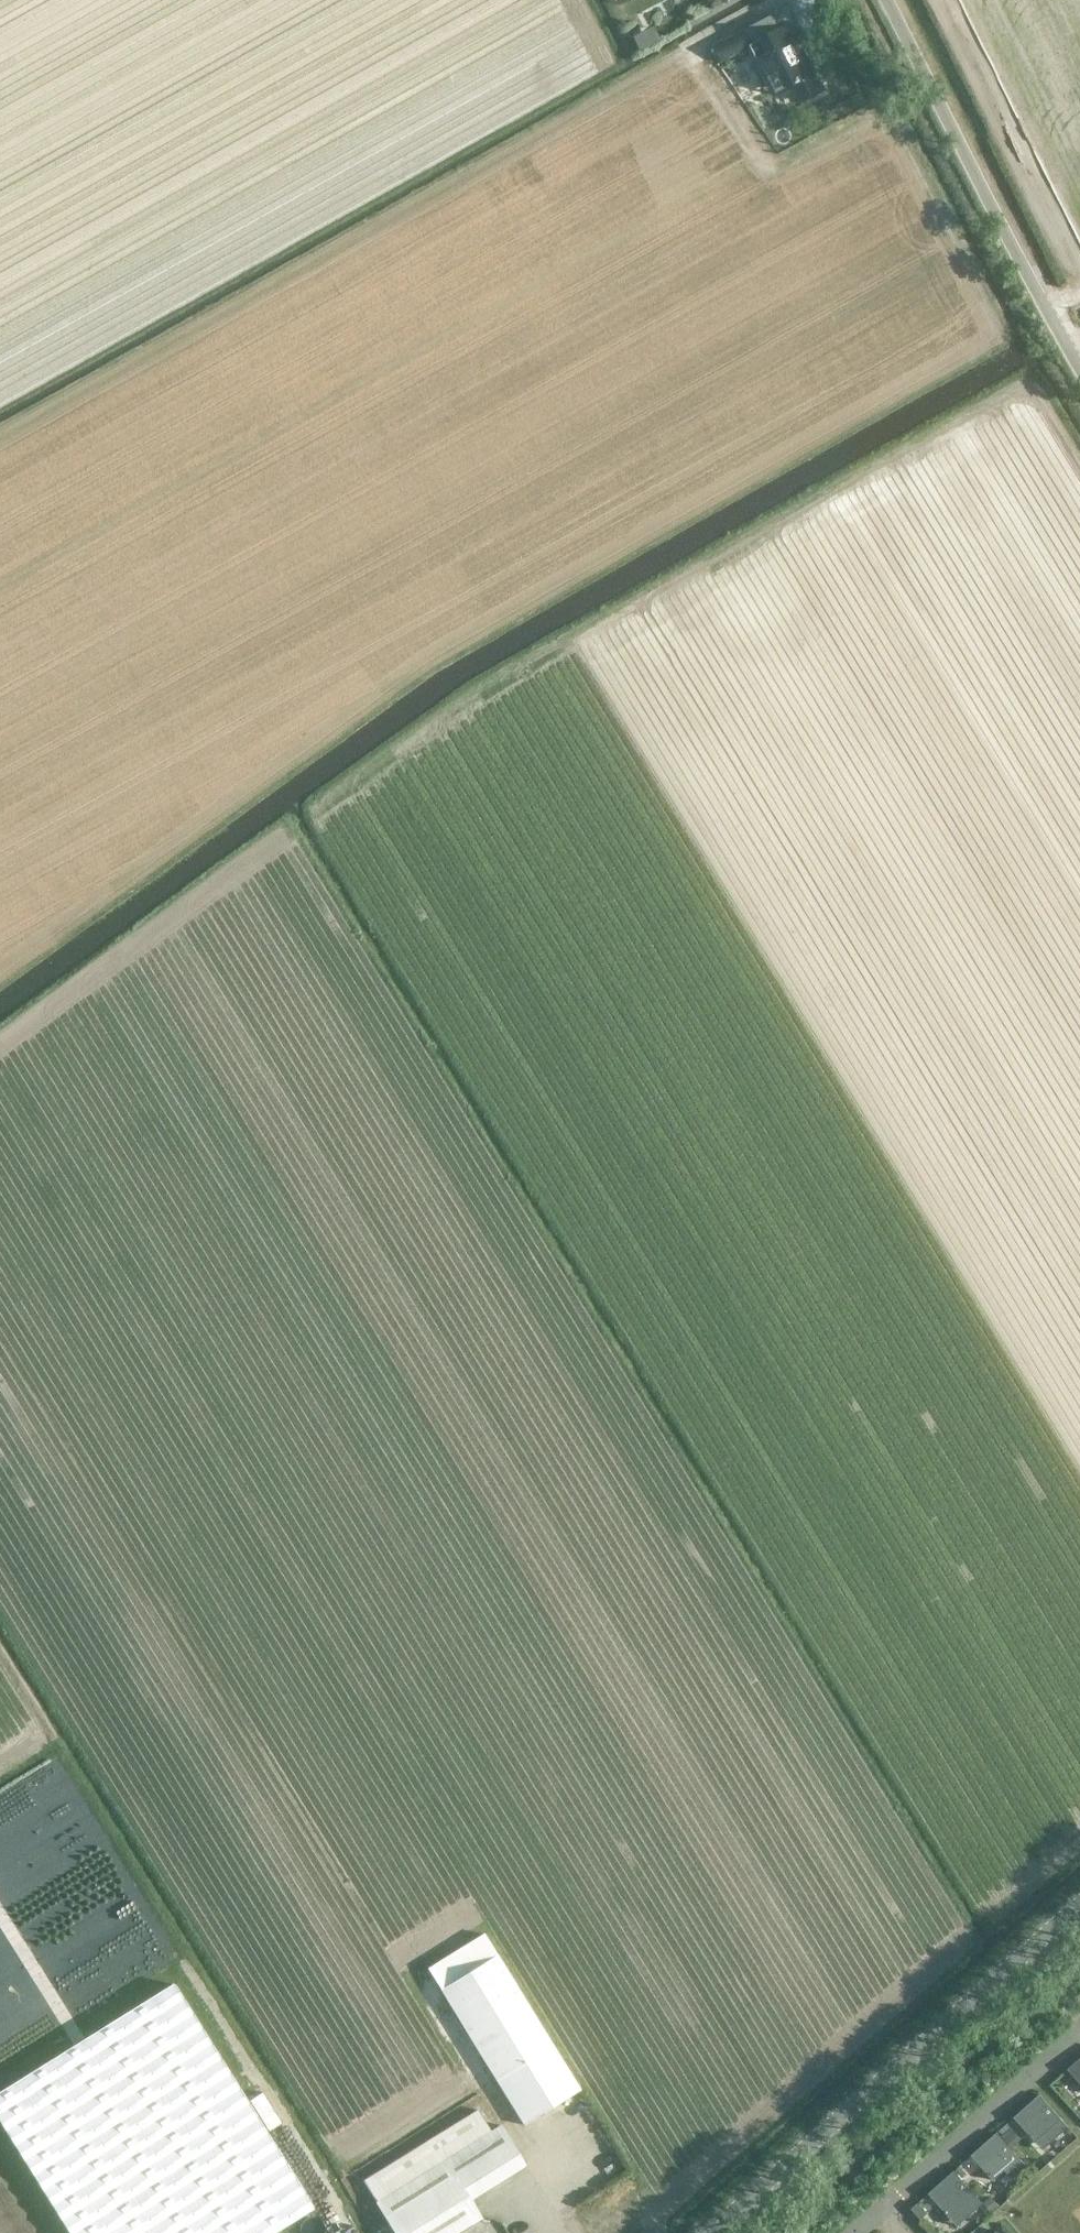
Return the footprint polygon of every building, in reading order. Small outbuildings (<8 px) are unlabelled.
[(797,54),(783,27),(747,46),(765,80),(773,75),(781,90),(792,84),(800,101),(822,90),(803,52),(797,54)] [(744,49),(736,34),(712,47),(720,61),(744,49)] [(484,1934),(427,1968),(523,2124),(556,2104),(580,2089),(484,1934)] [(69,2232),(274,2232),(313,2209),(172,1983),(0,2091),(0,2122),(69,2232)] [(1071,2070),(1079,2081),(1079,2062),(1071,2070)] [(1070,2126),(1064,2120),(1041,2095),(1016,2118),(1044,2149),(1070,2126)] [(363,2180),(390,2223),(378,2231),(380,2232),(456,2232),(481,2218),(467,2196),(523,2161),(500,2124),(485,2133),(473,2112),(363,2180)] [(999,2133),(974,2156),(982,2165),(996,2181),(1006,2172),(1007,2174),(1012,2170),(1018,2176),(1029,2167),(1021,2158),(1018,2155),(999,2133)] [(955,2172),(930,2194),(952,2219),(958,2226),(983,2203),(977,2197),(963,2181),(955,2172)] [(920,2220),(927,2214),(918,2203),(911,2209),(920,2220)]
